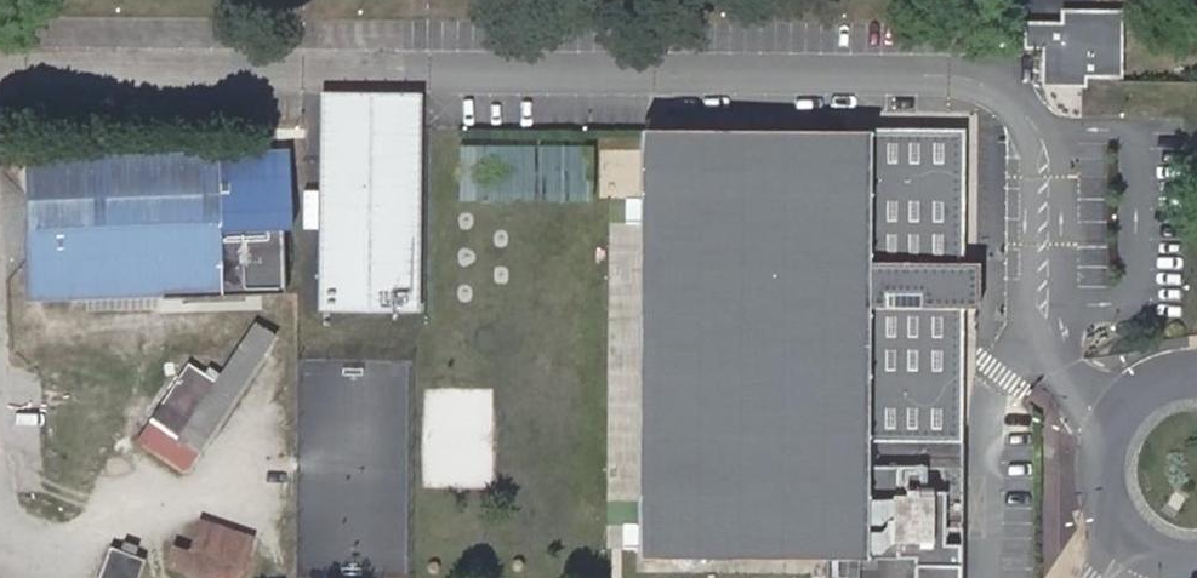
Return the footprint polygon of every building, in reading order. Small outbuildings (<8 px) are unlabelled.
[(1064,22),(1029,21),(1029,43),(1046,44),(1046,81),(1087,81),(1087,72),(1123,72),(1124,9),(1064,9),(1064,22)] [(321,91),(320,122),(413,121),(413,90),(321,91)] [(320,122),(320,305),(414,305),(413,121),(320,122)] [(962,129),(642,128),(644,547),(643,555),(919,557),(919,577),(964,577),(963,464),(875,465),(875,439),(963,441),(962,307),(980,307),(978,262),(963,261),(962,129)] [(598,143),(464,141),(463,196),(597,198),(598,143)] [(26,165),(33,293),(291,280),(287,201),(215,205),(213,156),(84,162),(26,165)] [(186,466),(278,335),(258,320),(219,378),(191,360),(165,399),(152,417),(163,424),(149,441),(186,466)] [(204,520),(195,547),(177,541),(169,560),(209,574),(208,577),(219,577),(238,577),(253,536),(204,520)] [(146,558),(136,555),(139,546),(125,540),(122,549),(111,545),(109,552),(100,577),(139,577),(146,558)]
